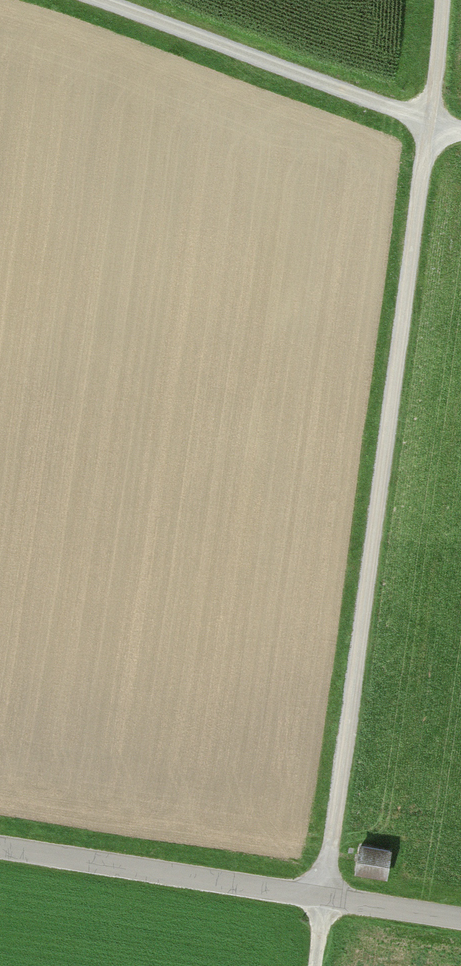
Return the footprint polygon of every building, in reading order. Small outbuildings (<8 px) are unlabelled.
[(396,853),(362,849),(359,876),(393,880),(396,853)]
